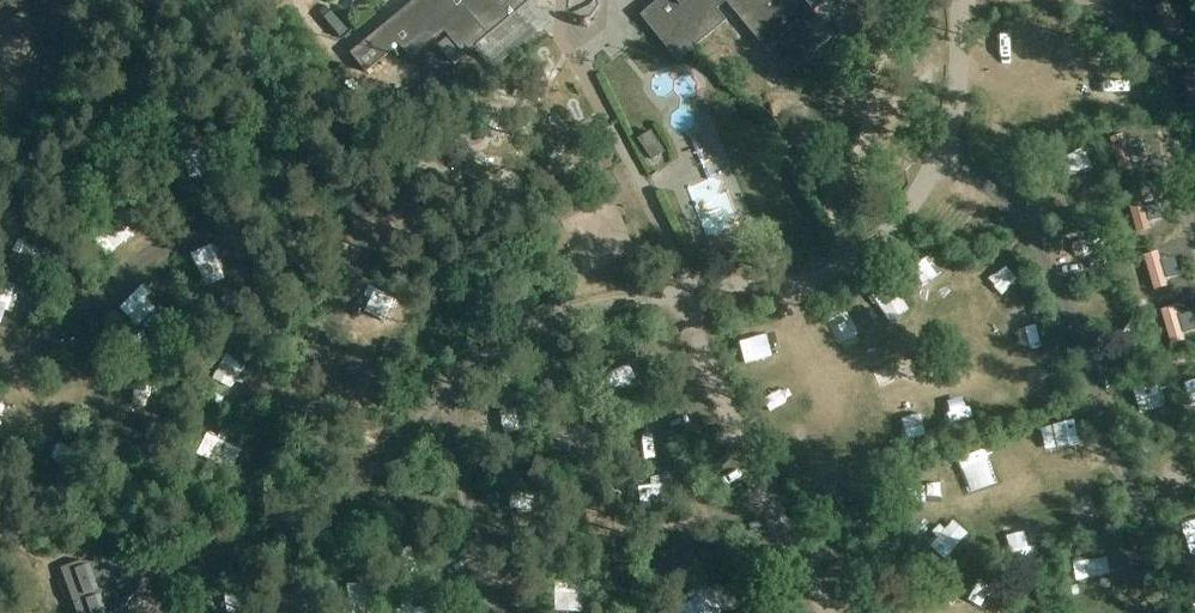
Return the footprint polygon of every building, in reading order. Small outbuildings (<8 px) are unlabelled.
[(352,53),(368,72),(397,46),(411,58),(445,30),(465,56),(531,0),(417,0),(352,53)] [(662,0),(642,16),(678,59),(726,21),(718,9),(728,1),(788,74),(834,35),(804,0),(662,0)] [(1156,10),(1171,41),(1183,35),(1167,4),(1156,10)] [(1182,78),(1194,112),(1194,111),(1194,73),(1182,78)] [(641,143),(656,164),(669,156),(654,134),(641,143)] [(1135,170),(1123,136),(1109,141),(1120,175),(1135,170)] [(161,185),(173,179),(164,163),(153,169),(161,185)] [(158,279),(177,271),(168,249),(149,258),(158,279)] [(562,439),(550,442),(557,466),(568,463),(562,439)] [(78,612),(119,612),(141,587),(135,571),(81,562),(62,569),(78,612)] [(648,597),(637,603),(641,612),(655,612),(648,597)] [(371,604),(345,604),(345,612),(371,612),(371,604)]
